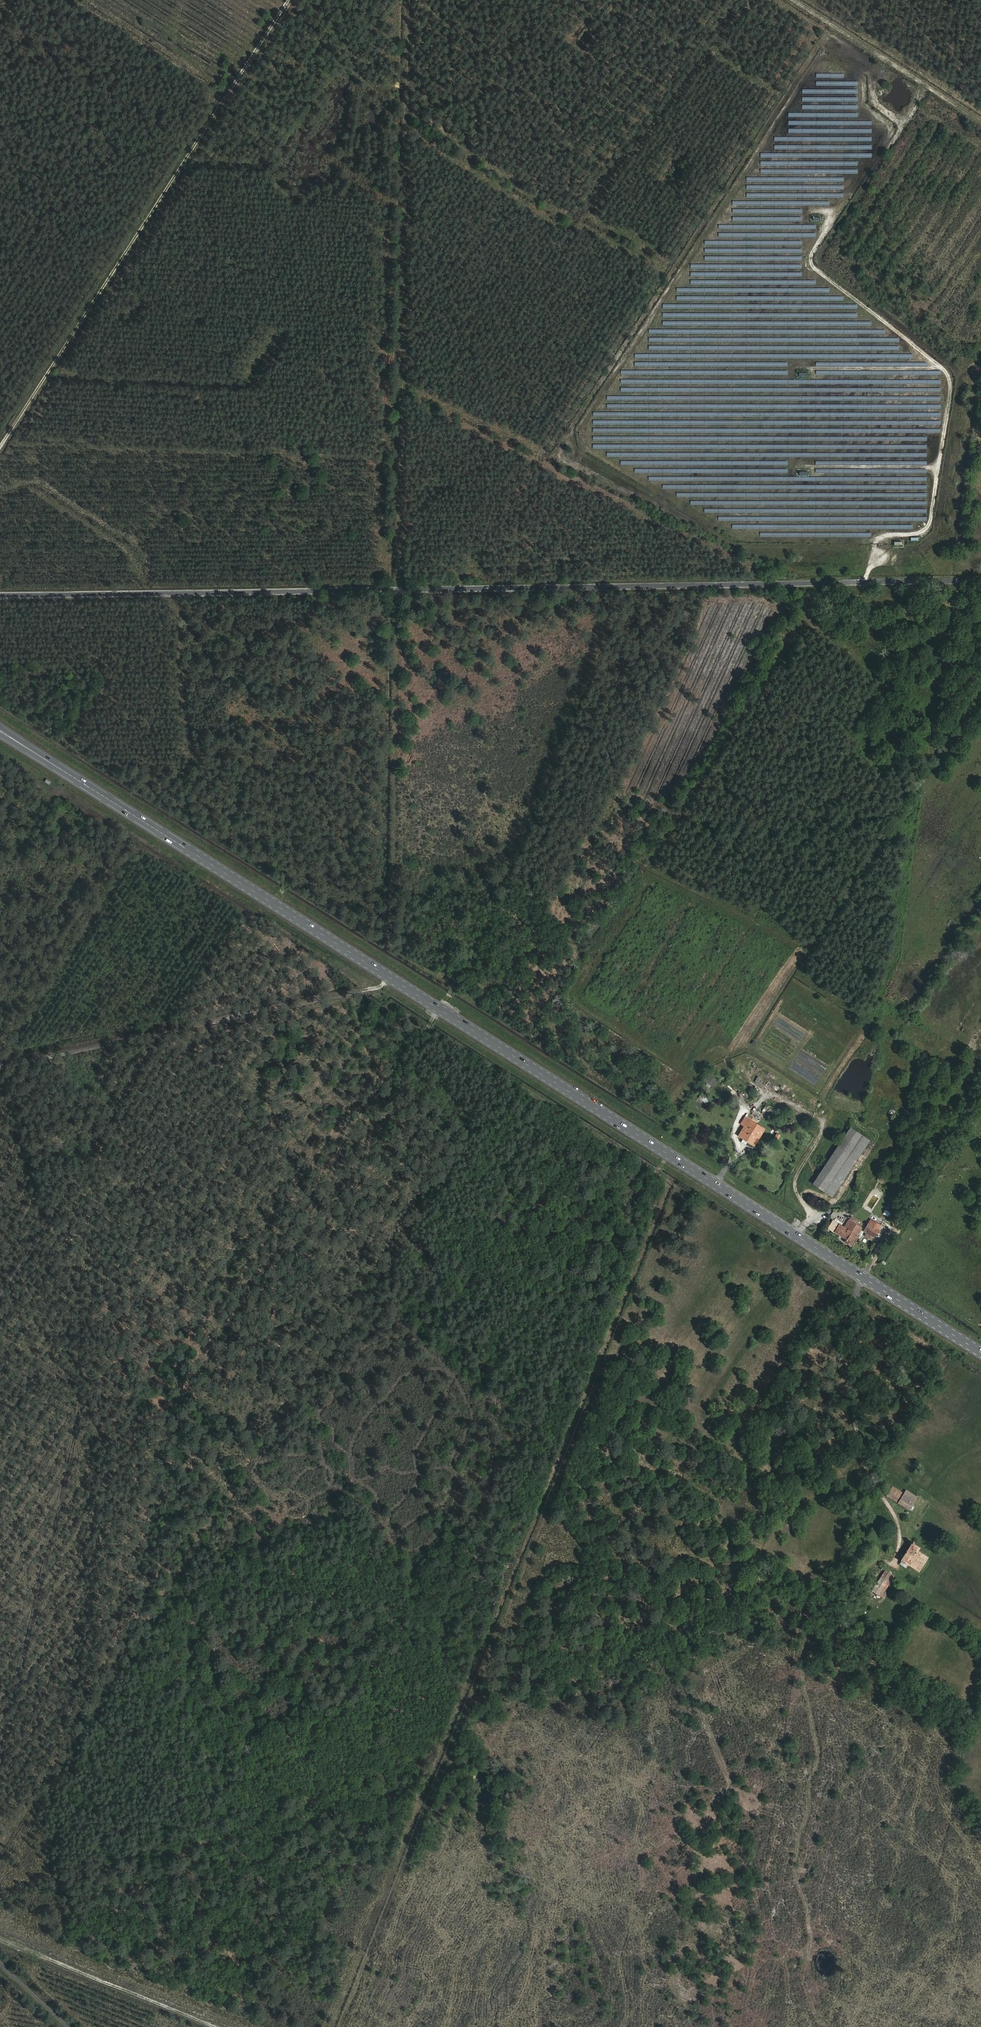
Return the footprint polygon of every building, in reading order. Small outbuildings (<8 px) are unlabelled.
[(281,1046),(288,1050),(292,1044),(284,1039),(281,1046)] [(272,1048),(268,1053),(274,1058),(278,1061),(282,1055),(272,1048)] [(706,1104),(709,1100),(703,1095),(699,1099),(706,1104)] [(730,1130),(745,1139),(753,1128),(742,1121),(745,1116),(737,1111),(733,1117),(737,1119),(730,1130)] [(753,1128),(756,1123),(745,1116),(742,1121),(753,1128)] [(862,1129),(841,1116),(809,1168),(830,1182),(862,1129)] [(807,1171),(828,1185),(830,1182),(809,1168),(807,1171)] [(880,1215),(873,1211),(862,1227),(870,1232),(880,1215)] [(827,1220),(835,1225),(839,1218),(830,1214),(827,1220)] [(855,1220),(848,1217),(839,1231),(845,1235),(855,1220)] [(860,1223),(855,1220),(845,1235),(852,1239),(860,1223)] [(897,1499),(899,1496),(887,1488),(883,1496),(903,1510),(907,1505),(897,1499)] [(908,1502),(899,1496),(897,1499),(907,1505),(908,1502)] [(897,1559),(911,1570),(921,1557),(913,1550),(915,1547),(911,1543),(911,1542),(910,1541),(909,1541),(909,1540),(908,1540),(907,1541),(906,1541),(906,1542),(906,1543),(906,1544),(907,1545),(897,1559)] [(869,1599),(886,1576),(879,1571),(855,1603),(859,1606),(866,1597),(869,1599)]
